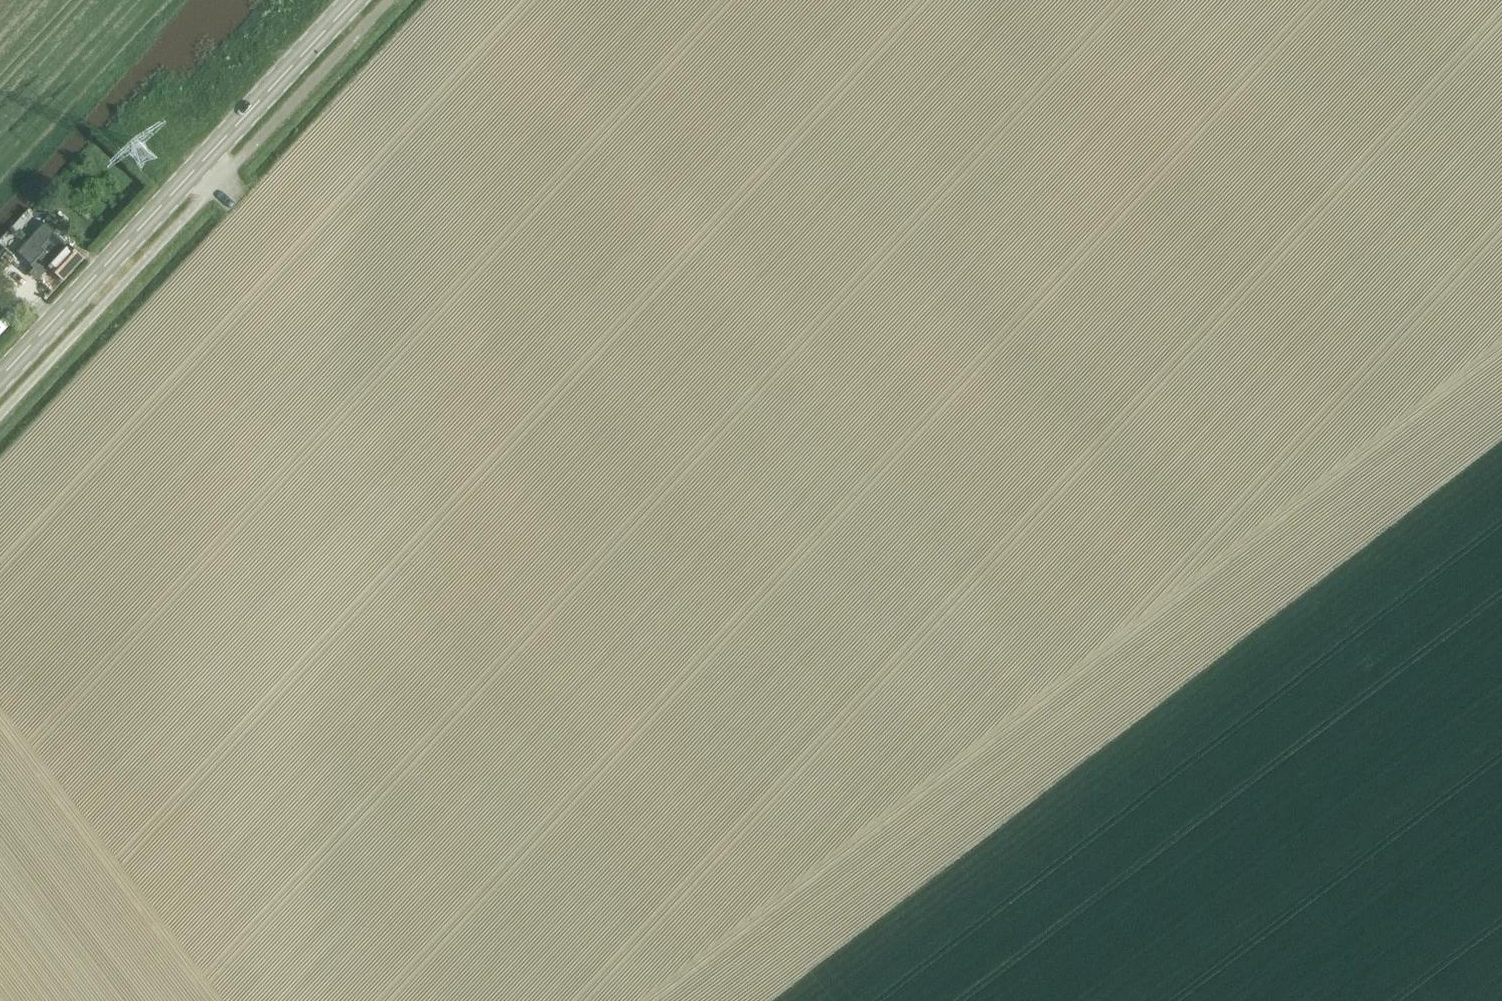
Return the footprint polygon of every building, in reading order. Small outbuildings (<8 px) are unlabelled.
[(64,282),(85,259),(57,234),(44,249),(47,252),(33,267),(37,270),(32,275),(36,278),(47,267),(64,282)] [(0,317),(0,333),(4,337),(18,321),(6,310),(0,317)]
